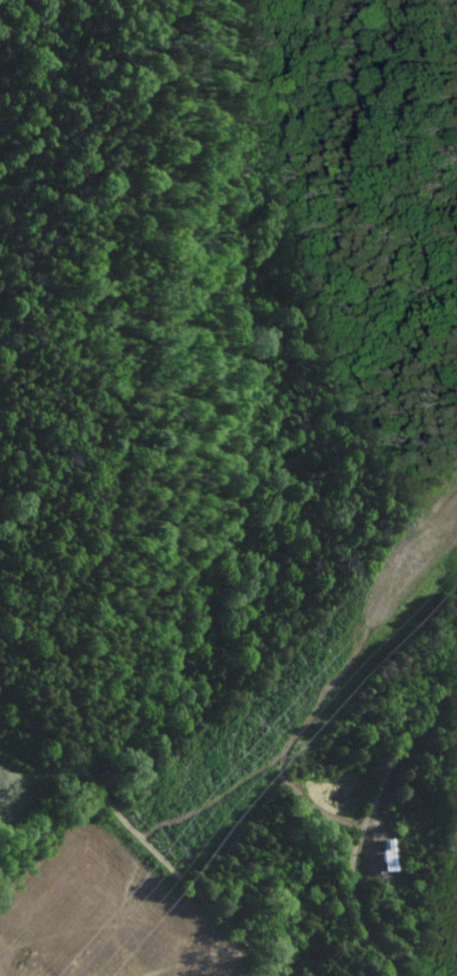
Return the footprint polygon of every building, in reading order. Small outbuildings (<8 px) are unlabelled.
[(385,841),(385,852),(380,852),(381,872),(393,872),(392,841),(385,841)]
